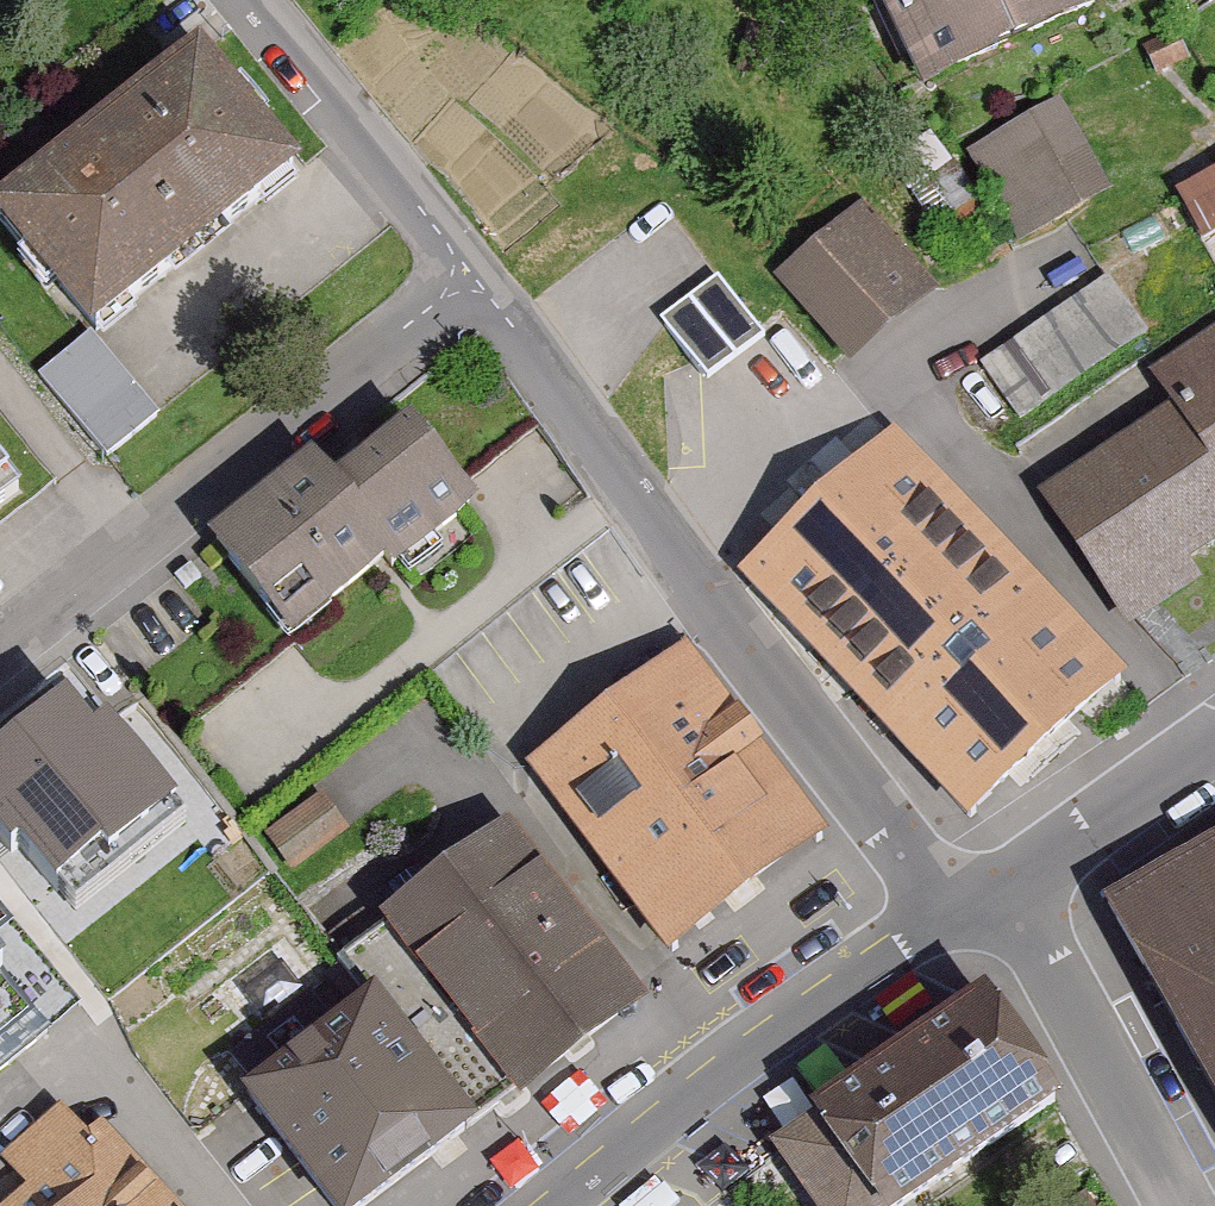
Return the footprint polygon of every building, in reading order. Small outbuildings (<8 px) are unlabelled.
[(917,82),(1090,0),(878,0),(917,82)] [(94,335),(285,182),(167,36),(0,170),(0,219),(94,335)] [(1063,113),(971,157),(1013,245),(1105,201),(1063,113)] [(965,189),(945,150),(902,172),(922,211),(965,189)] [(1177,191),(1204,245),(1214,240),(1214,172),(1177,191)] [(858,202),(769,274),(848,372),(922,312),(879,260),(895,247),(858,202)] [(1021,417),(1144,327),(1105,274),(982,363),(1021,417)] [(763,343),(719,278),(660,322),(665,329),(690,365),(706,388),(763,343)] [(1151,372),(1172,405),(1038,491),(1123,623),(1196,576),(1182,554),(1214,532),(1214,332),(1151,372)] [(40,382),(109,458),(160,416),(88,341),(40,382)] [(479,351),(399,415),(455,485),(535,420),(479,351)] [(313,456),(214,536),(244,578),(292,638),(466,498),(455,485),(399,415),(326,474),(313,456)] [(889,437),(743,571),(972,818),(1118,684),(889,437)] [(21,498),(0,472),(0,514),(21,498)] [(688,648),(527,768),(670,963),(828,846),(698,662),(688,648)] [(0,760),(0,836),(64,918),(182,829),(110,733),(94,744),(63,707),(0,760)] [(318,797),(267,837),(294,871),(345,831),(318,797)] [(507,822),(378,914),(385,925),(343,954),(368,988),(471,1131),(642,1009),(507,822)] [(1214,1106),(1214,848),(1104,910),(1214,1106)] [(30,1016),(0,979),(0,1040),(30,1016)] [(368,988),(233,1085),(320,1205),(367,1205),(471,1131),(368,988)] [(765,1158),(800,1205),(925,1205),(1054,1114),(979,1008),(805,1131),(765,1158)] [(27,1193),(10,1205),(155,1205),(75,1110),(0,1163),(0,1168),(27,1193)] [(1082,1193),(1062,1205),(1090,1205),(1082,1193)]
